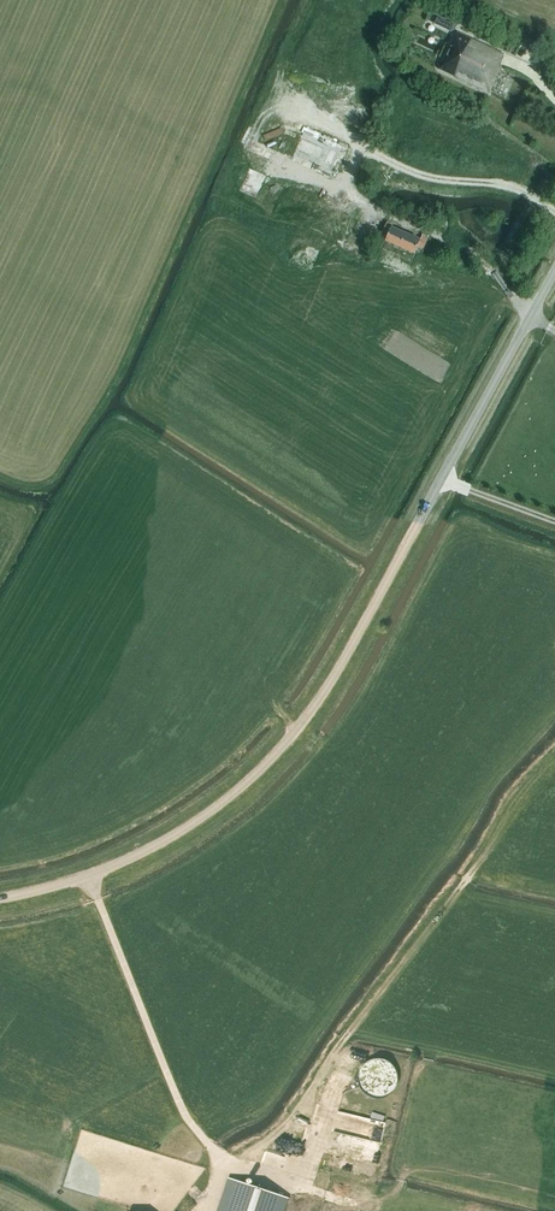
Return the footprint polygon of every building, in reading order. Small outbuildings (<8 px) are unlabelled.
[(452,32),(455,24),(438,16),(435,24),(452,32)] [(440,69),(489,93),(502,66),(500,65),(505,56),(458,33),(440,69)] [(293,162),(338,180),(352,144),(307,127),(293,162)] [(383,232),(389,234),(386,241),(415,254),(418,247),(424,249),(428,240),(422,237),(421,240),(392,227),(394,225),(388,222),(383,232)] [(403,1072),(372,1057),(358,1087),(389,1101),(403,1072)] [(286,1198),(230,1179),(219,1210),(282,1210),(286,1198)]
